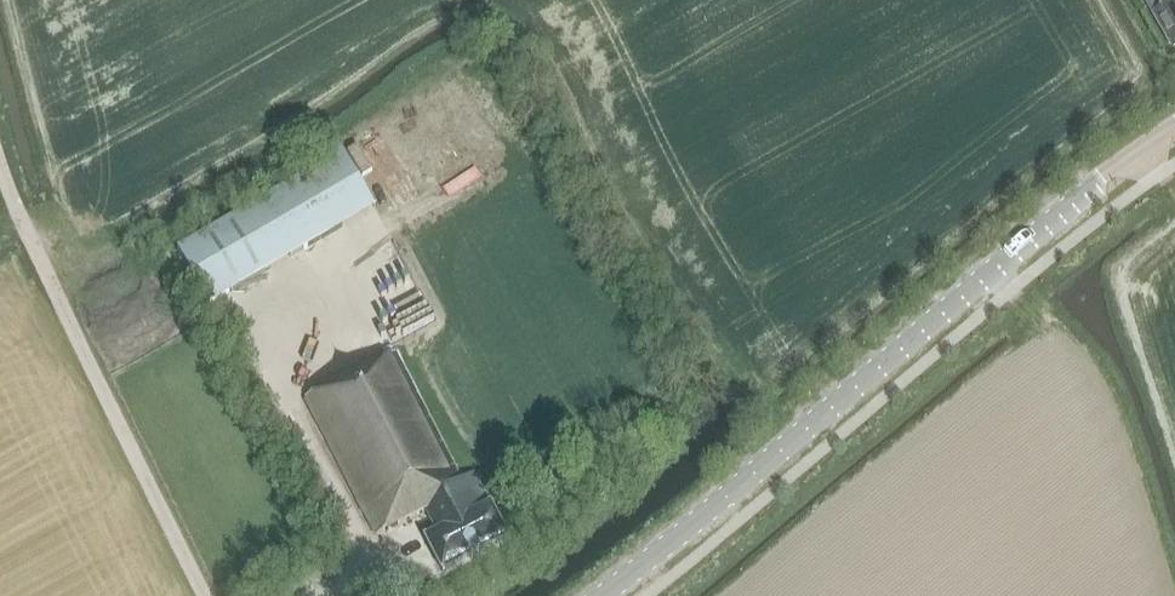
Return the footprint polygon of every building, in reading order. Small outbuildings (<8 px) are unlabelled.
[(1174,47),(1174,0),(1158,0),(1149,5),(1173,48),(1174,47)] [(375,206),(479,146),(445,88),(340,148),(353,170),(375,206)] [(209,305),(375,207),(375,206),(353,170),(340,147),(294,174),(297,180),(177,250),(209,305)] [(460,479),(395,351),(305,397),(376,535),(426,510),(437,531),(425,537),(442,570),(470,556),(470,557),(480,553),(480,551),(507,538),(490,504),(489,505),(473,473),(460,479)]
